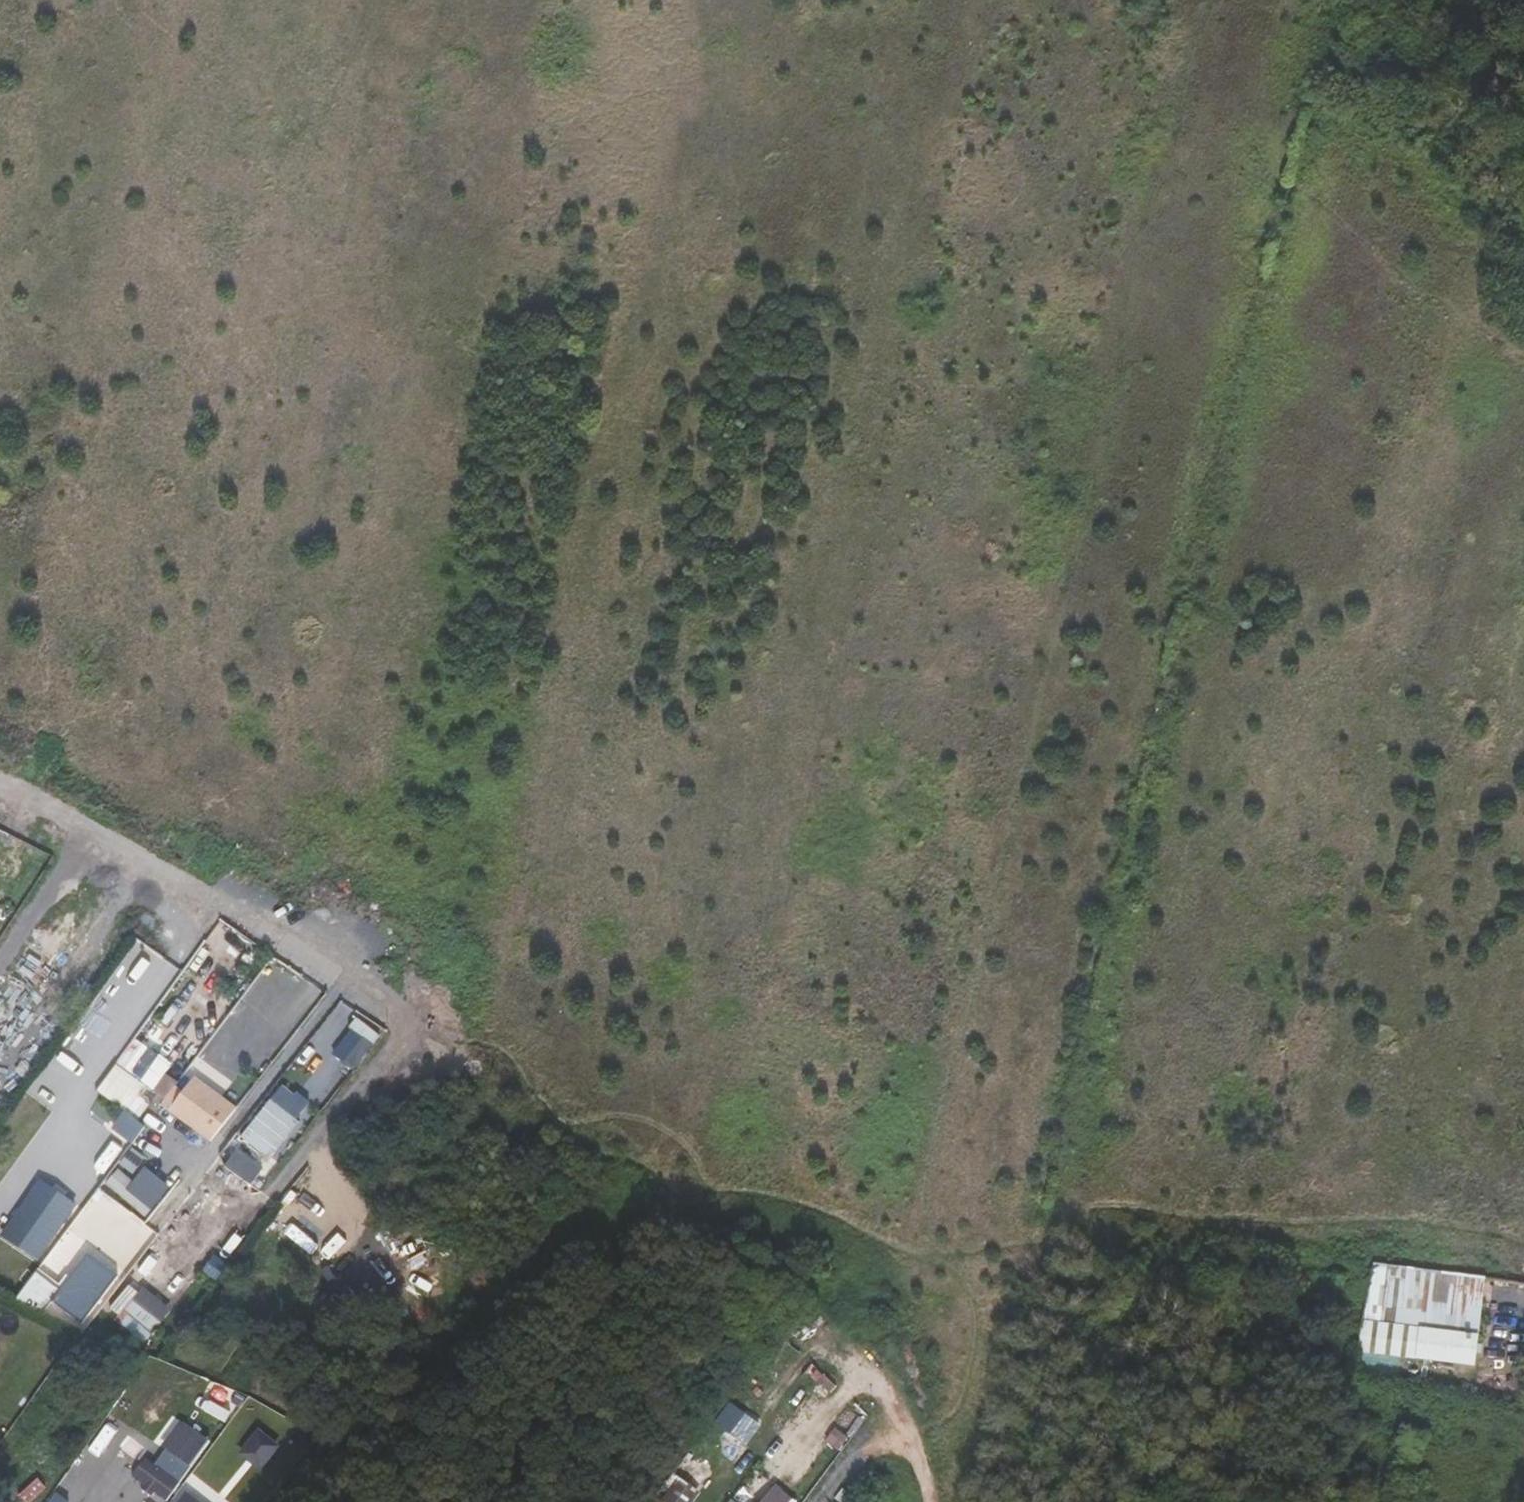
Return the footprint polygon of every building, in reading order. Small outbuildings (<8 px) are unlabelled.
[(359,1069),(379,1031),(355,1018),(334,1056),(359,1069)] [(159,1062),(126,1038),(115,1054),(147,1078),(159,1062)] [(107,1064),(88,1090),(115,1111),(127,1120),(138,1106),(127,1097),(136,1086),(107,1064)] [(146,1099),(153,1104),(170,1081),(159,1072),(147,1088),(152,1092),(146,1099)] [(188,1074),(161,1110),(202,1142),(230,1106),(188,1074)] [(275,1081),(265,1094),(284,1109),(294,1096),(275,1081)] [(265,1094),(235,1133),(265,1156),(294,1117),(284,1109),(265,1094)] [(127,1120),(115,1111),(102,1129),(123,1145),(136,1127),(127,1120)] [(265,1167),(240,1151),(228,1169),(254,1185),(265,1167)] [(155,1200),(112,1166),(99,1181),(142,1215),(155,1200)] [(31,1181),(0,1223),(0,1243),(25,1262),(66,1207),(31,1181)] [(22,1281),(7,1301),(36,1313),(45,1301),(75,1324),(111,1275),(81,1252),(46,1299),(22,1281)] [(1485,1280),(1375,1266),(1363,1320),(1357,1352),(1475,1366),(1479,1335),(1485,1280)] [(132,1282),(111,1319),(150,1341),(171,1304),(132,1282)] [(750,1441),(760,1418),(741,1409),(731,1432),(750,1441)] [(207,1443),(178,1422),(160,1448),(188,1468),(207,1443)] [(281,1444),(258,1427),(239,1452),(262,1469),(281,1444)] [(178,1483),(144,1459),(132,1476),(165,1500),(178,1483)] [(801,1495),(777,1477),(759,1501),(796,1501),(801,1495)] [(699,1491),(679,1478),(663,1501),(692,1501),(699,1491)] [(188,1493),(181,1501),(200,1501),(188,1493)]
